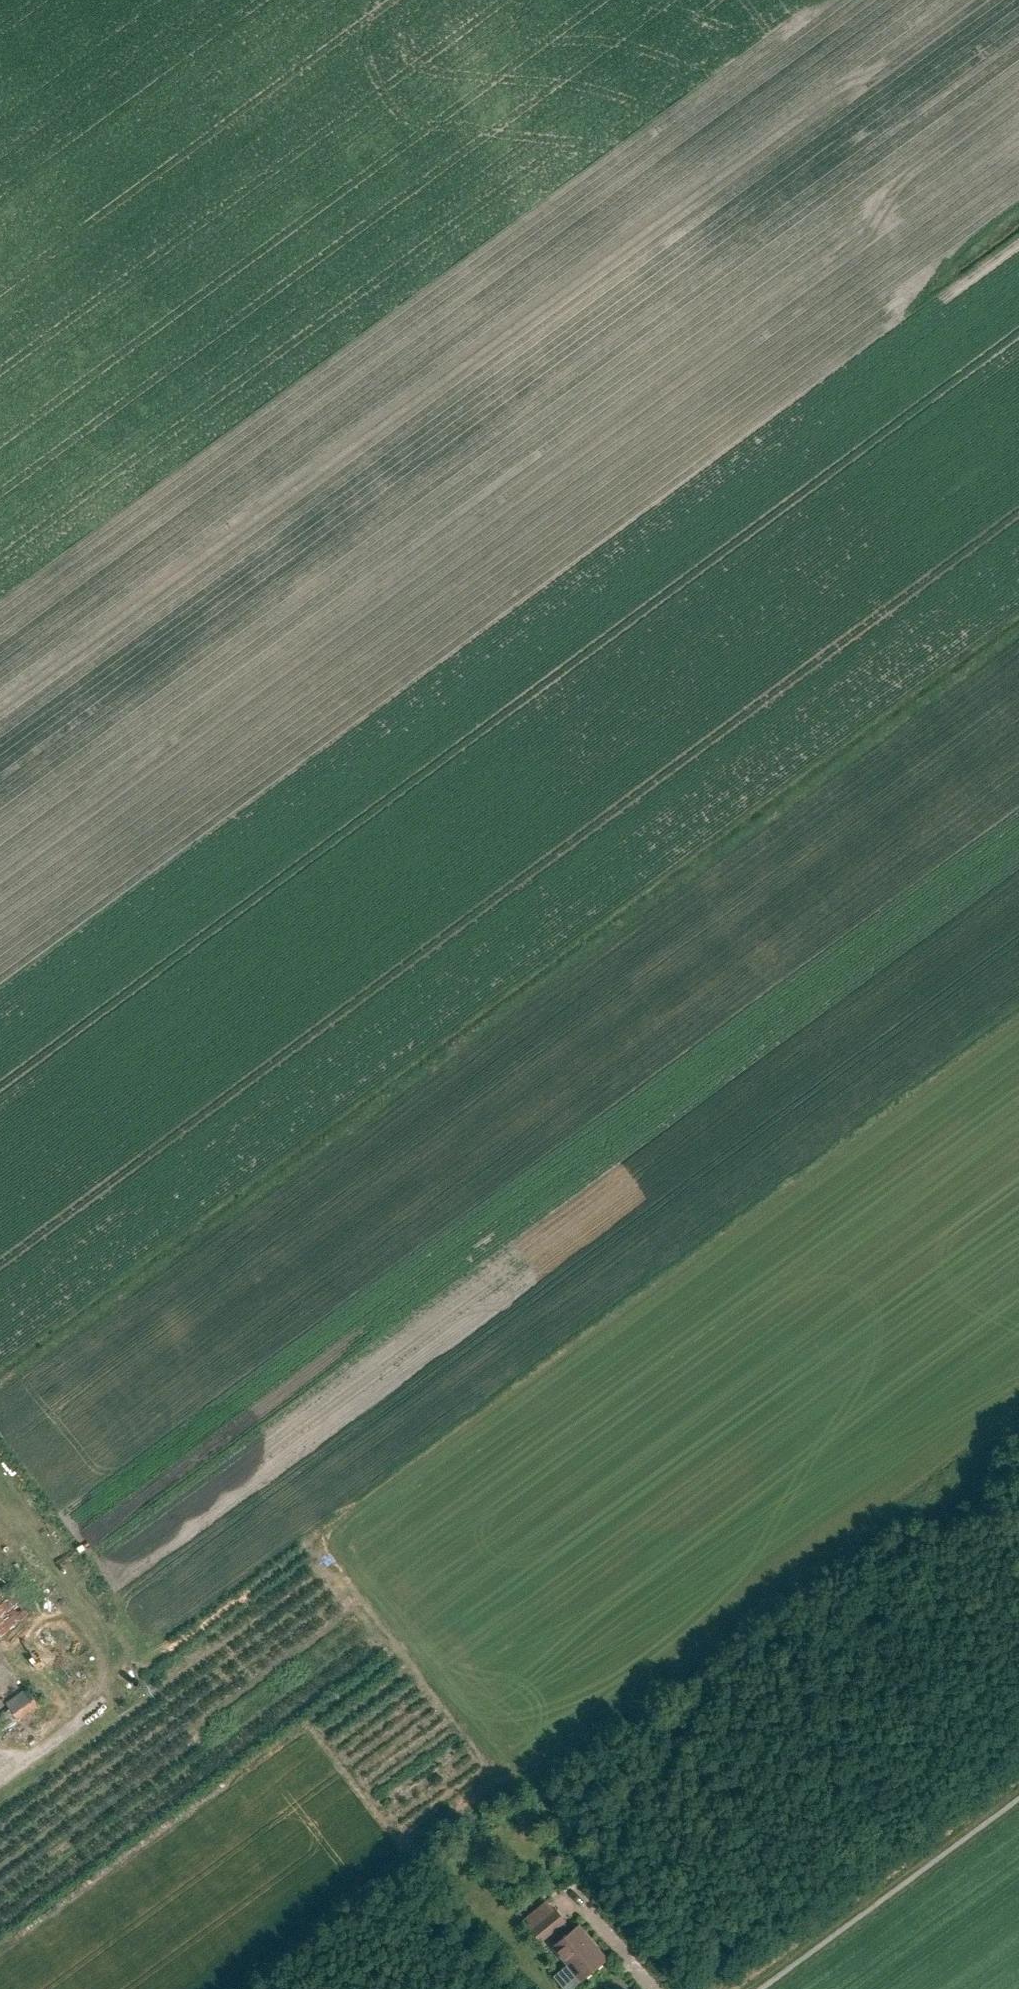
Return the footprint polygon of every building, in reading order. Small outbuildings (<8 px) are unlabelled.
[(30,1615),(1,1576),(0,1577),(0,1636),(30,1615)] [(39,1706),(27,1688),(5,1703),(10,1709),(0,1716),(0,1731),(39,1706)] [(532,1931),(541,1943),(555,1931),(562,1940),(555,1946),(570,1965),(556,1976),(567,1988),(572,1988),(608,1960),(580,1926),(572,1932),(565,1923),(567,1922),(557,1910),(532,1931)]
